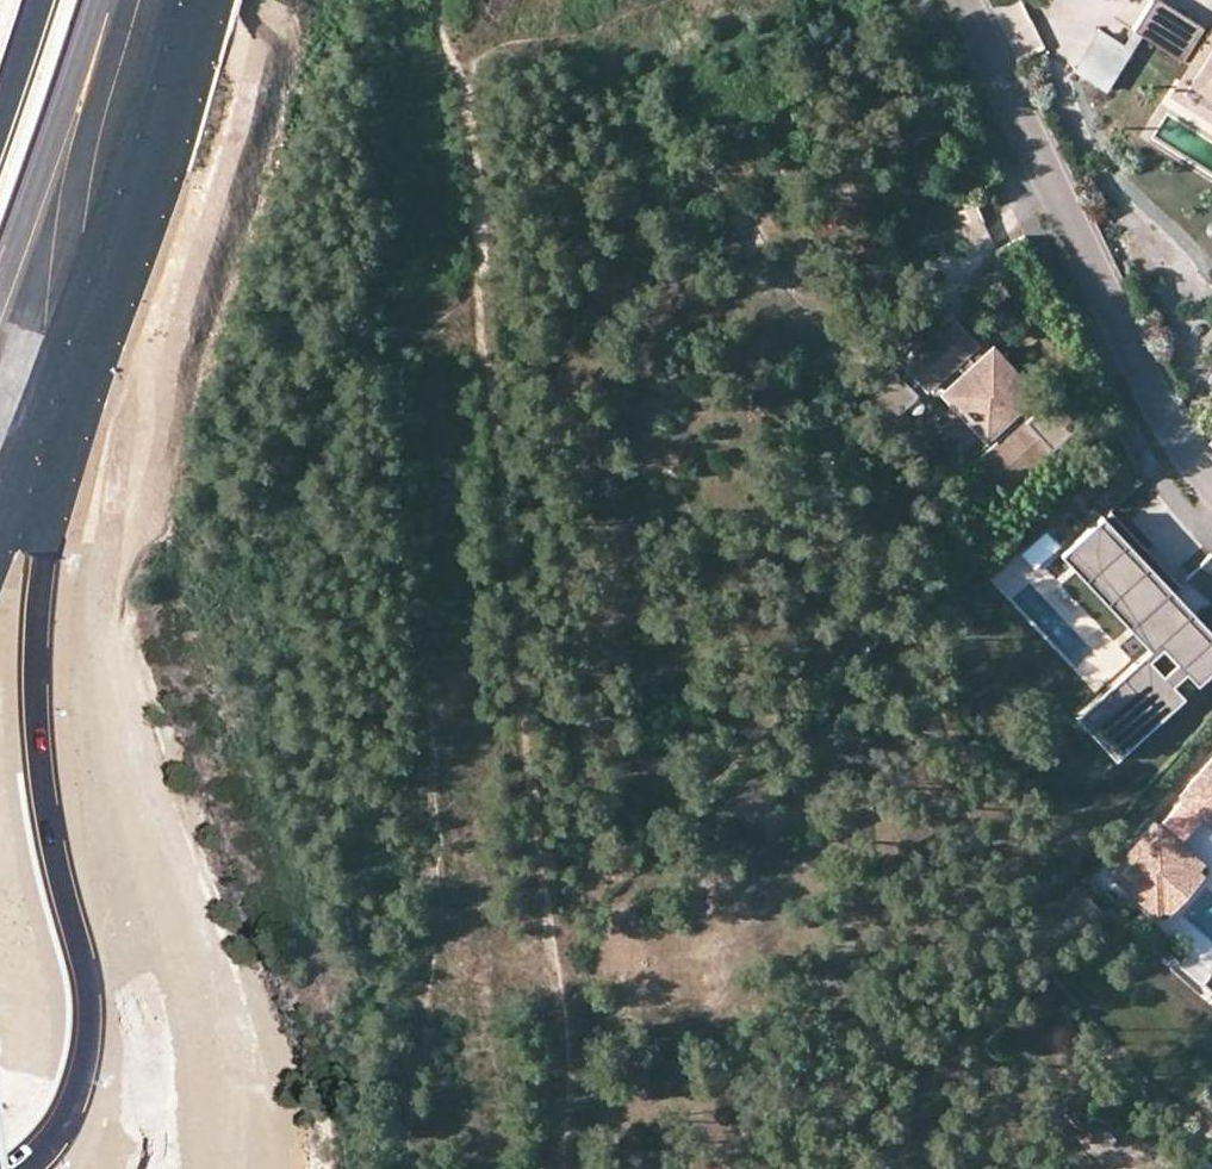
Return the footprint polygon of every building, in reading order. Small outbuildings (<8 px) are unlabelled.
[(1209,51),(1195,42),(1204,27),(1162,0),(1152,0),(1133,28),(1141,34),(1183,60),(1186,55),(1201,64),(1183,91),(1211,110),(1211,47),(1209,51)] [(1141,34),(1133,28),(1122,45),(1130,50),(1141,34)] [(1106,89),(1130,50),(1122,45),(1100,31),(1076,69),(1106,89)] [(734,249),(754,235),(743,218),(723,231),(734,249)] [(949,312),(898,360),(907,370),(917,380),(926,391),(954,364),(959,369),(939,388),(984,436),(1001,420),(1008,427),(970,463),(997,491),(1032,458),(1026,451),(1041,438),(1047,444),(1074,418),(1048,391),(1018,419),(1011,411),(1035,389),(989,341),(971,357),(966,352),(977,342),(949,312)] [(907,370),(900,376),(894,369),(876,386),(900,411),(918,395),(910,386),(917,380),(907,370)] [(900,411),(876,386),(867,394),(891,420),(900,411)] [(1175,592),(1181,587),(1110,511),(1104,517),(1101,514),(1068,545),(1162,647),(1176,662),(1161,676),(1147,661),(1139,668),(1134,663),(1132,665),(1137,670),(1080,722),(1115,760),(1184,697),(1172,684),(1185,672),(1197,684),(1211,670),(1211,645),(1166,595),(1172,589),(1175,592)] [(1043,526),(1018,548),(1033,565),(1058,543),(1043,526)] [(1068,545),(1060,553),(1149,649),(1134,663),(1139,668),(1162,647),(1068,545)] [(1211,645),(1211,632),(1175,592),(1172,589),(1166,595),(1211,645)] [(1179,797),(1211,825),(1211,759),(1179,797)] [(1157,914),(1202,863),(1155,822),(1110,874),(1157,914)]
